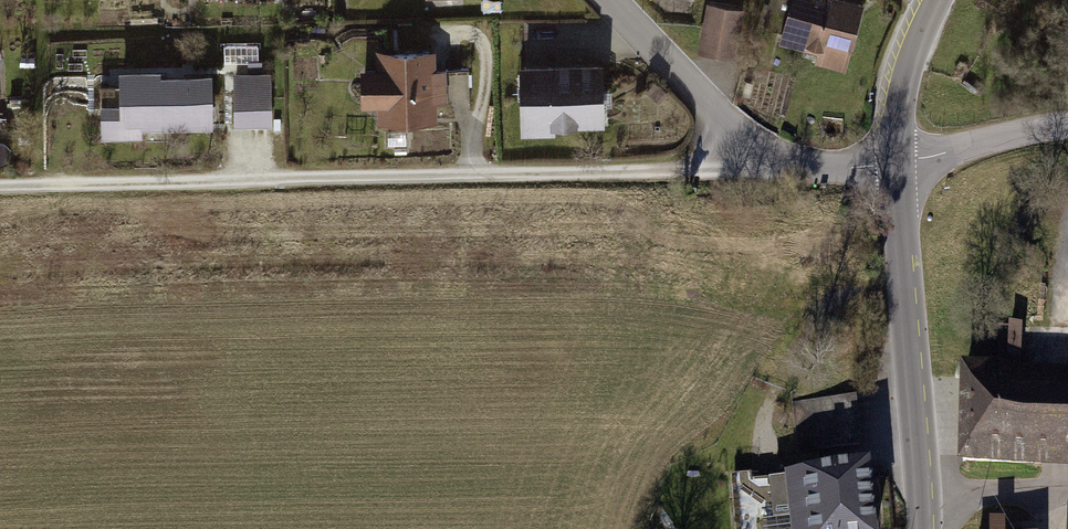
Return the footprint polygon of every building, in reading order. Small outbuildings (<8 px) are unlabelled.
[(846,0),(789,0),(777,47),(815,56),(812,68),(846,76),(863,4),(846,0)] [(745,13),(707,7),(699,55),(737,61),(745,13)] [(436,70),(436,51),(376,53),(376,69),(358,70),(359,110),(378,109),(379,130),(439,128),(438,103),(448,103),(447,69),(436,70)] [(600,66),(519,69),(521,139),(603,136),(600,66)] [(212,74),(119,77),(120,105),(101,106),(102,139),(215,135),(212,74)] [(270,74),(234,74),(235,127),(271,126),(270,74)] [(1025,361),(1023,321),(996,322),(998,362),(1025,361)] [(962,366),(958,465),(1067,469),(1067,370),(962,366)] [(865,459),(731,473),(737,528),(872,528),(865,459)]
